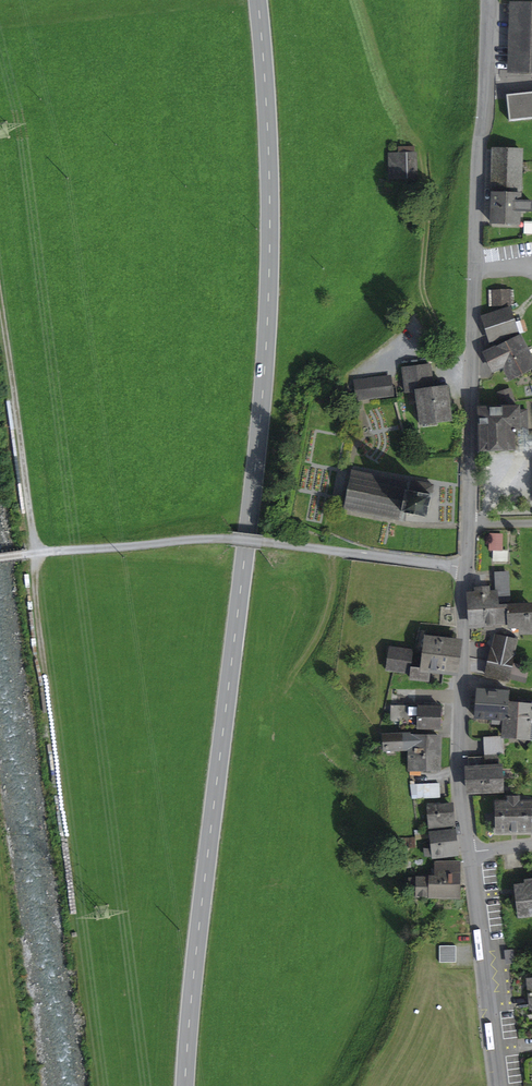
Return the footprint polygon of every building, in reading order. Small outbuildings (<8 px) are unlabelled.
[(531,71),(531,0),(512,0),(509,71),(531,71)] [(531,118),(531,92),(507,95),(510,121),(531,118)] [(415,176),(415,153),(414,146),(398,147),(398,153),(399,177),(415,176)] [(521,150),(494,149),(492,193),(520,194),(521,150)] [(393,153),(390,155),(391,177),(399,177),(398,153),(393,153)] [(519,223),(519,210),(531,210),(531,202),(519,201),(520,194),(492,193),(491,222),(519,223)] [(493,291),(493,306),(510,305),(510,290),(493,291)] [(491,341),(509,334),(510,340),(520,335),(519,332),(516,324),(510,308),(483,316),(491,341)] [(516,324),(519,332),(526,329),(524,322),(516,324)] [(510,377),(531,366),(531,359),(520,335),(510,340),(485,353),(493,370),(504,365),(510,377)] [(432,388),(429,365),(402,368),(405,392),(416,391),(420,424),(422,424),(423,427),(438,425),(437,422),(450,420),(449,408),(445,408),(444,402),(450,401),(449,386),(432,388)] [(391,387),(387,388),(386,378),(357,382),(358,388),(370,387),(372,396),(391,394),(391,387)] [(359,398),(372,396),(370,387),(358,388),(359,398)] [(498,393),(502,406),(514,402),(510,389),(498,393)] [(519,411),(518,406),(478,408),(481,451),(514,449),(513,431),(516,431),(515,429),(518,429),(522,429),(527,428),(526,410),(519,411)] [(531,435),(528,435),(527,428),(522,429),(518,429),(519,452),(523,452),(528,452),(528,446),(531,446),(531,435)] [(404,520),(406,513),(427,517),(433,486),(409,481),(409,483),(352,472),(345,508),(404,520)] [(490,534),(490,550),(493,550),(501,550),(501,534),(490,534)] [(493,559),(508,560),(508,550),(501,550),(493,550),(493,559)] [(476,588),(476,593),(470,594),(471,610),(495,609),(498,609),(498,605),(497,599),(509,599),(507,573),(495,573),(497,593),(488,593),(488,588),(476,588)] [(508,604),(498,605),(498,609),(495,609),(495,623),(496,627),(500,626),(500,623),(509,622),(509,626),(520,625),(521,632),(531,631),(531,608),(531,605),(509,607),(508,604)] [(496,627),(495,623),(495,609),(471,610),(472,625),(485,624),(485,629),(494,629),(494,627),(496,627)] [(423,645),(422,653),(456,657),(458,635),(427,631),(426,638),(424,638),(423,645)] [(517,640),(496,636),(490,662),(511,666),(517,640)] [(391,648),(388,669),(410,672),(413,650),(391,648)] [(443,670),(454,672),(456,657),(422,653),(420,667),(443,670)] [(487,676),(508,680),(511,666),(490,662),(487,676)] [(524,681),(528,667),(514,664),(510,677),(524,681)] [(420,667),(412,666),(410,677),(426,679),(426,681),(442,683),(443,670),(420,667)] [(506,719),(507,706),(507,702),(508,691),(477,688),(475,717),(494,718),(504,719),(506,719)] [(400,721),(399,727),(440,728),(440,706),(432,706),(432,702),(424,702),(424,706),(391,705),(391,721),(400,721)] [(519,704),(519,703),(507,702),(507,706),(506,719),(504,719),(504,724),(503,736),(519,737),(520,721),(518,720),(519,704)] [(519,737),(530,738),(531,723),(531,702),(525,702),(524,703),(519,703),(519,704),(518,720),(520,721),(519,737)] [(385,748),(410,747),(410,736),(404,736),(404,734),(385,735),(385,748)] [(410,747),(409,754),(439,755),(440,737),(410,736),(410,747)] [(484,740),(485,754),(502,753),(501,739),(484,740)] [(409,768),(438,770),(439,755),(409,754),(409,768)] [(467,757),(469,790),(501,789),(500,767),(499,767),(498,755),(467,757)] [(412,785),(413,799),(439,797),(438,783),(412,785)] [(530,829),(531,829),(531,803),(530,803),(530,801),(518,801),(518,797),(509,797),(509,802),(496,802),(497,831),(530,830),(530,829)] [(430,821),(430,827),(453,825),(451,805),(445,806),(430,807),(427,807),(428,821),(430,821)] [(445,857),(445,854),(456,852),(454,829),(429,832),(431,849),(424,850),(425,856),(433,855),(433,858),(445,857)] [(430,895),(430,897),(458,896),(457,862),(435,862),(435,879),(411,879),(411,889),(421,889),(421,895),(430,895)] [(521,915),(531,914),(531,881),(528,881),(529,885),(518,886),(521,915)] [(456,945),(439,946),(439,962),(456,962),(456,945)] [(507,962),(514,961),(513,951),(506,951),(507,962)]
